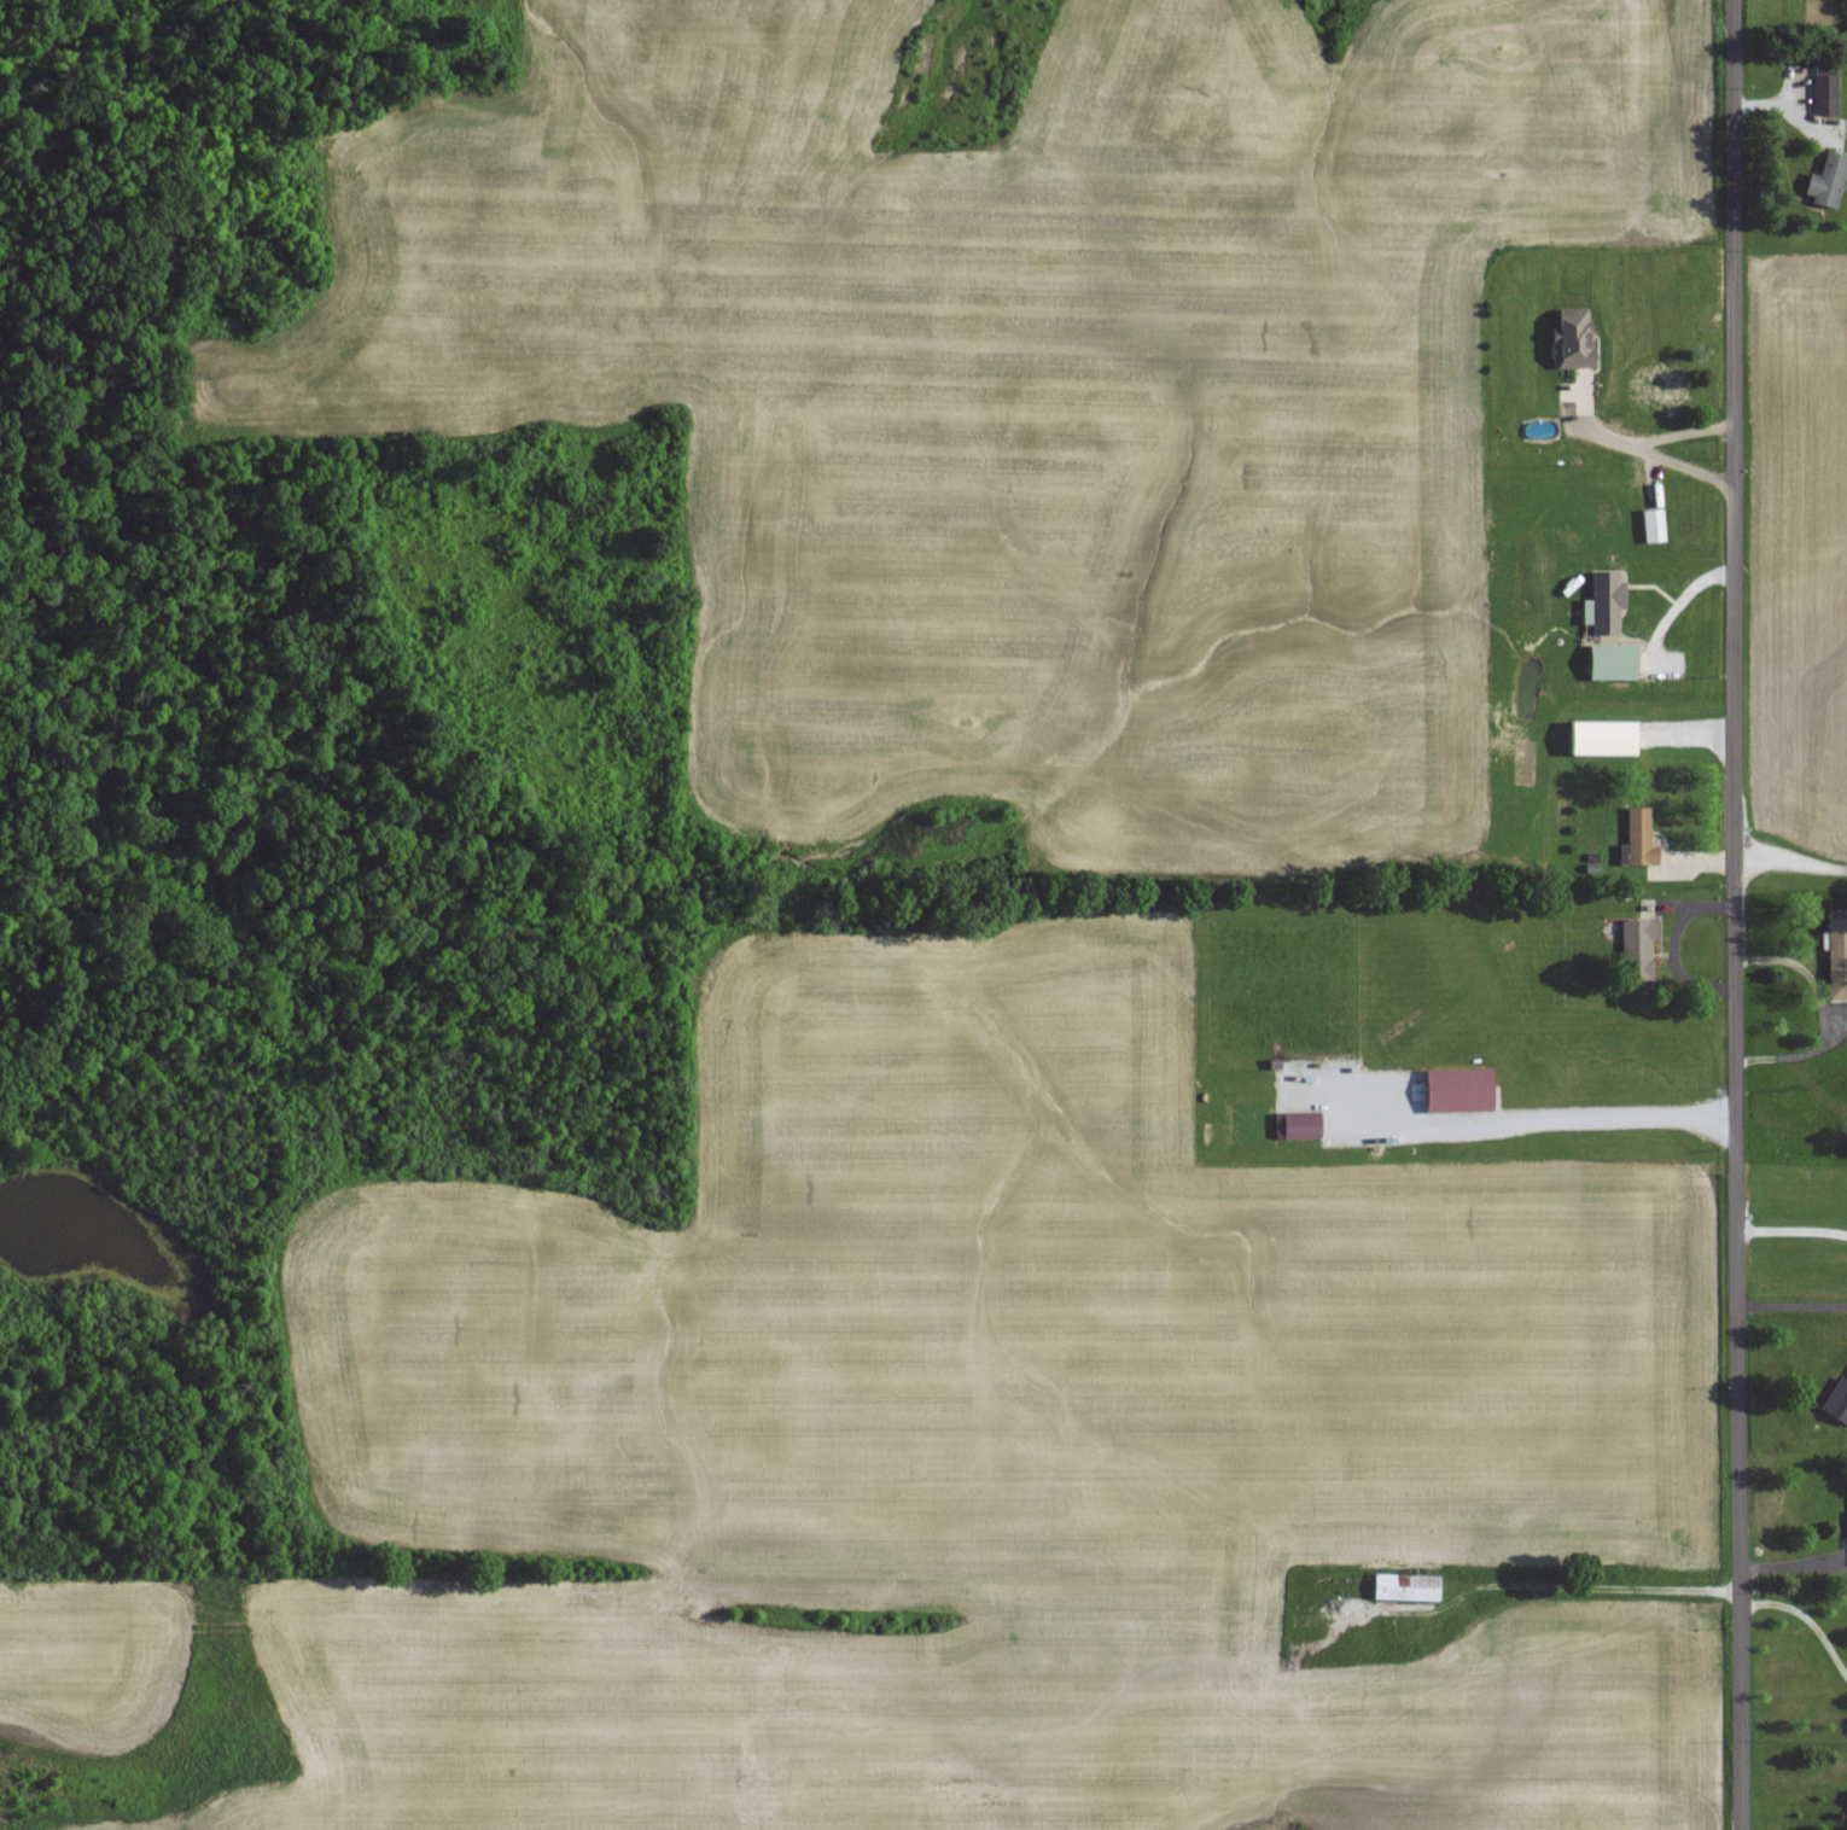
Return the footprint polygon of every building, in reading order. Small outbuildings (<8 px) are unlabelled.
[(1838,65),(1814,65),(1814,116),(1838,116),(1838,65)] [(1824,148),(1817,173),(1811,171),(1804,199),(1837,207),(1846,164),(1846,153),(1824,148)] [(1559,366),(1593,366),(1592,307),(1558,308),(1559,366)] [(1663,508),(1644,508),(1644,541),(1663,541),(1663,508)] [(1636,720),(1571,720),(1571,754),(1636,754),(1636,720)] [(1651,844),(1651,805),(1628,805),(1628,864),(1659,864),(1659,844),(1651,844)] [(1828,999),(1846,999),(1846,909),(1828,909),(1828,999)] [(1655,918),(1623,918),(1623,978),(1655,978),(1655,918)] [(1427,1110),(1492,1110),(1492,1067),(1427,1067),(1427,1110)] [(1283,1137),(1320,1137),(1320,1111),(1283,1111),(1283,1137)] [(1846,1379),(1841,1376),(1821,1407),(1846,1425),(1846,1379)] [(1373,1599),(1439,1599),(1439,1573),(1373,1573),(1373,1599)]
